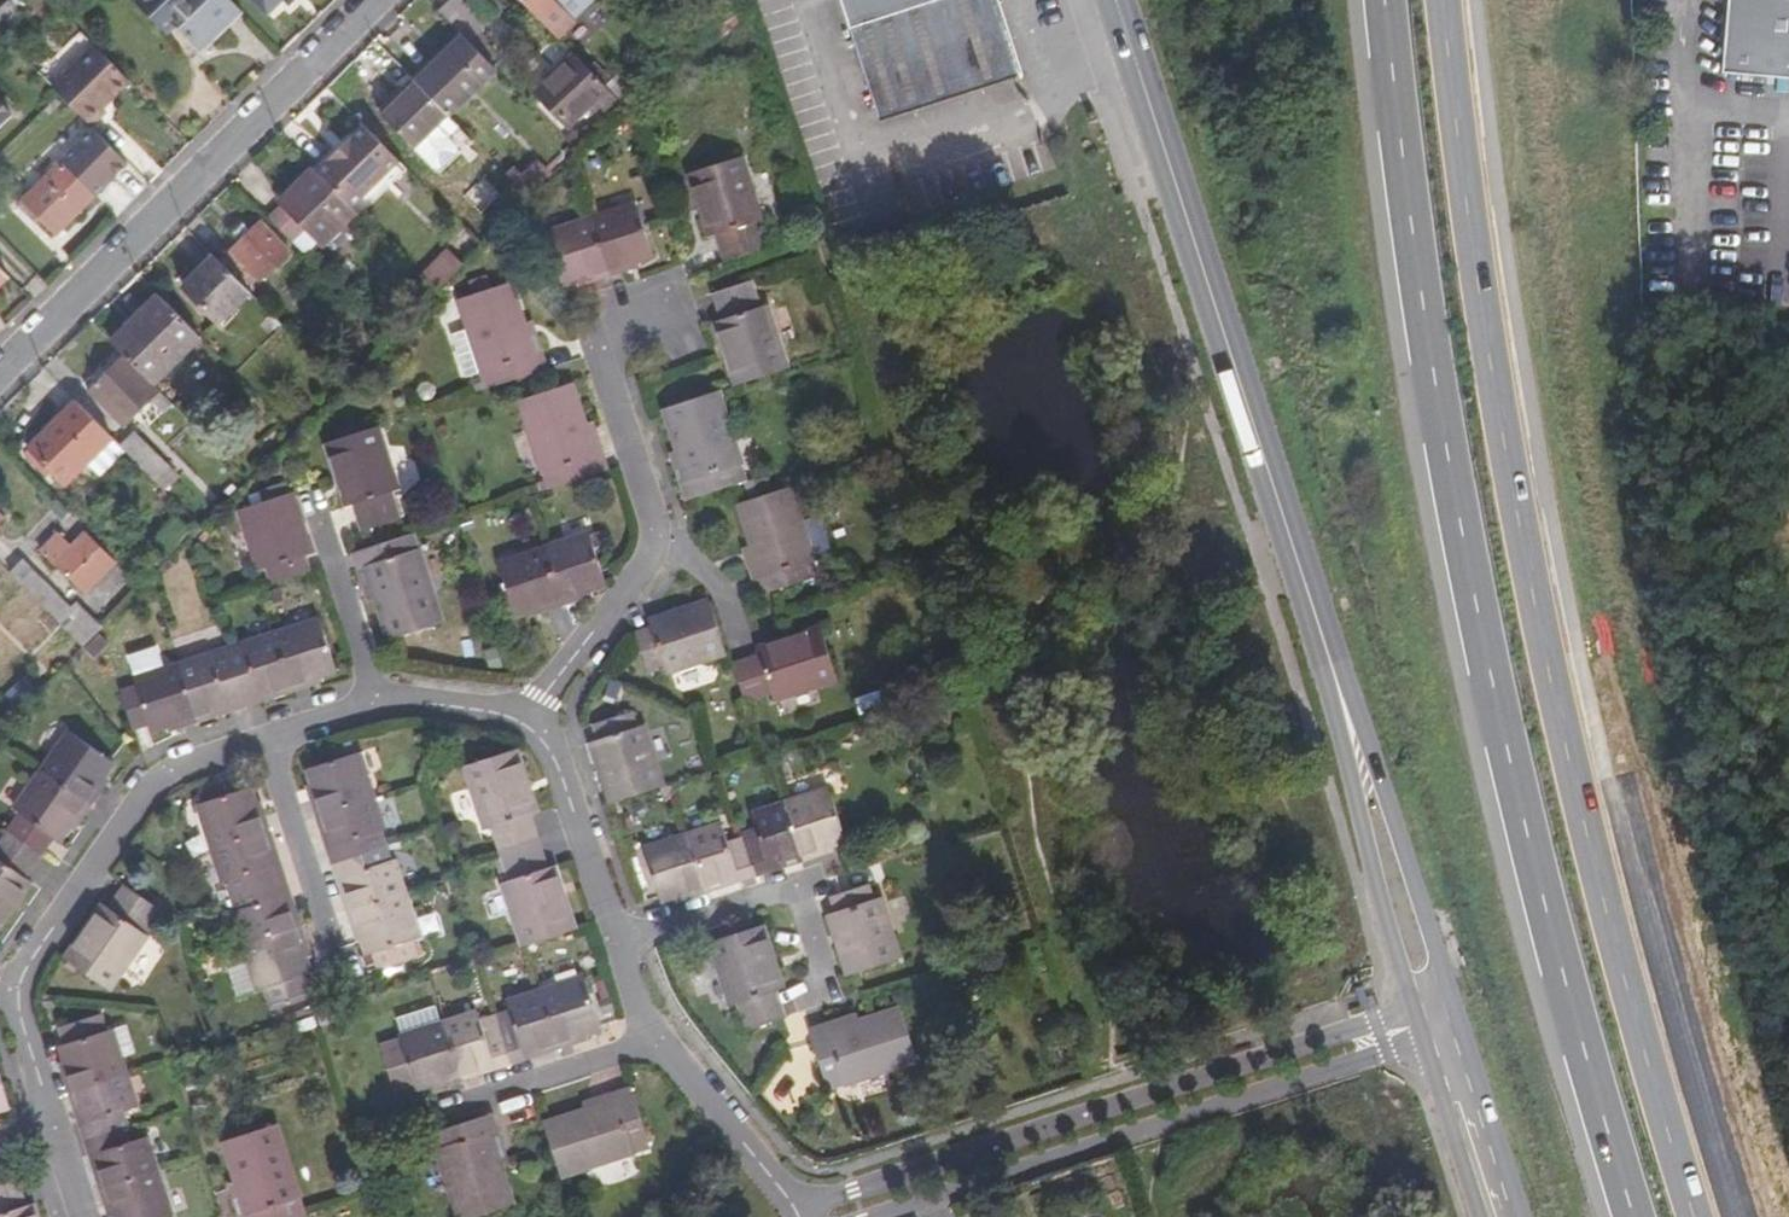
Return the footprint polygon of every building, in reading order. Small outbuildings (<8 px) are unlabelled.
[(220,0),(126,0),(124,1),(153,31),(163,21),(188,46),(205,29),(227,7),(220,0)] [(259,17),(275,1),(279,5),(283,0),(242,0),(259,17)] [(429,11),(449,32),(455,37),(458,40),(474,25),(450,0),(440,0),(436,4),(429,11)] [(550,42),(567,25),(563,21),(579,5),(574,0),(509,0),(550,42)] [(882,123),(1022,76),(996,0),(841,0),(882,123)] [(1723,72),(1788,76),(1788,0),(1728,0),(1723,72)] [(424,56),(402,79),(407,84),(455,37),(449,32),(424,56)] [(438,116),(486,69),(458,40),(455,37),(407,84),(438,116)] [(117,82),(83,48),(41,89),(47,95),(79,126),(94,111),(91,108),(104,94),(117,82)] [(599,115),(611,104),(591,83),(574,66),(561,52),(524,88),(557,123),(583,98),(599,115)] [(591,83),(596,77),(580,60),(574,66),(591,83)] [(611,104),(624,92),(603,70),(596,77),(591,83),(611,104)] [(407,84),(402,79),(395,85),(399,89),(400,91),(407,84)] [(433,177),(466,144),(438,116),(407,84),(400,91),(399,89),(372,115),(433,177)] [(368,112),(372,115),(399,89),(395,85),(379,101),(368,112)] [(358,128),(350,121),(327,144),(303,167),(307,171),(310,175),(358,128)] [(344,209),(392,163),(358,128),(310,175),(344,209)] [(85,196),(117,164),(83,130),(5,206),(23,224),(29,218),(46,234),(85,196)] [(743,157),(690,175),(711,237),(718,235),(727,261),(765,249),(756,223),(764,221),(743,157)] [(518,197),(541,175),(526,159),(510,174),(502,166),(494,174),(518,197)] [(353,218),(400,172),(392,163),(344,209),(348,214),(353,218)] [(301,260),(348,214),(344,209),(310,175),(307,171),(288,190),(274,203),(277,206),(262,221),(301,260)] [(639,204),(547,233),(564,284),(578,279),(591,276),(592,280),(628,269),(626,263),(640,259),(655,254),(639,204)] [(211,266),(238,294),(239,293),(249,283),(252,286),(283,255),(254,225),(244,235),(233,245),(224,254),(211,266)] [(233,245),(244,235),(236,227),(225,237),(233,245)] [(426,292),(454,264),(440,252),(413,279),(426,292)] [(211,266),(200,254),(185,270),(189,274),(175,288),(209,323),(238,294),(211,266)] [(626,263),(628,269),(642,264),(640,259),(626,263)] [(591,276),(578,279),(580,284),(592,280),(591,276)] [(752,281),(714,293),(723,320),(715,323),(736,386),(789,369),(768,305),(761,308),(752,281)] [(489,389),(547,370),(542,354),(536,356),(513,283),(460,300),(470,330),(484,372),(489,389)] [(189,339),(148,297),(124,321),(101,343),(114,357),(142,385),(189,339)] [(465,378),(484,372),(470,330),(452,335),(465,378)] [(152,414),(161,405),(142,385),(114,357),(95,376),(78,393),(113,428),(140,402),(152,414)] [(574,384),(522,401),(551,489),(608,470),(603,454),(598,456),(574,384)] [(748,481),(720,393),(668,409),(691,481),(685,483),(690,500),(748,481)] [(103,440),(68,403),(41,429),(20,449),(55,486),(103,440)] [(380,427),(327,444),(347,508),(355,506),(364,531),(402,519),(394,493),(401,491),(380,427)] [(112,448),(145,481),(158,468),(125,435),(112,448)] [(740,505),(763,576),(755,579),(761,596),(821,577),(792,488),(740,505)] [(294,492),(241,510),(261,571),(269,569),(274,584),(310,572),(305,557),(313,553),(294,492)] [(35,546),(75,586),(103,559),(75,530),(62,543),(51,531),(35,546)] [(591,533),(500,563),(516,614),(530,609),(543,605),(544,610),(580,598),(579,594),(593,590),(607,585),(591,533)] [(414,534),(356,553),(361,569),(368,567),(391,639),(443,622),(414,534)] [(13,562),(0,574),(36,611),(48,599),(13,562)] [(579,594),(580,598),(594,594),(593,590),(579,594)] [(36,611),(71,647),(86,633),(51,596),(48,599),(36,611)] [(728,653),(711,601),(650,621),(652,629),(638,634),(650,670),(664,666),(667,674),(728,653)] [(543,605),(530,609),(531,614),(544,610),(543,605)] [(221,672),(214,653),(165,669),(139,677),(136,678),(144,701),(128,706),(136,730),(150,725),(152,729),(167,724),(182,719),(183,725),(200,719),(199,714),(229,704),(231,710),(263,699),(261,694),(292,684),(294,689),(310,684),(308,678),(323,673),(337,669),(321,618),(243,643),(249,663),(221,672)] [(839,680),(822,628),(759,649),(761,655),(734,664),(747,703),(773,694),(775,701),(839,680)] [(88,635),(72,652),(83,662),(99,646),(88,635)] [(132,655),(139,677),(165,669),(158,646),(132,655)] [(498,647),(485,651),(491,670),(504,666),(498,647)] [(308,678),(310,684),(325,679),(323,673),(308,678)] [(5,687),(18,700),(27,690),(15,678),(5,687)] [(261,694),(263,699),(294,689),(292,684),(261,694)] [(8,710),(18,700),(5,687),(0,693),(0,701),(8,710)] [(199,714),(200,719),(231,710),(229,704),(199,714)] [(632,712),(595,724),(600,739),(591,742),(612,803),(665,786),(645,725),(637,727),(632,712)] [(167,724),(169,729),(183,725),(182,719),(167,724)] [(114,761),(71,731),(17,809),(22,813),(55,836),(60,840),(69,828),(77,816),(80,818),(101,789),(97,785),(105,773),(114,761)] [(520,750),(466,767),(486,831),(495,828),(512,881),(503,884),(524,947),(577,930),(557,867),(549,869),(532,816),(541,813),(520,750)] [(357,909),(352,910),(359,929),(364,927),(368,940),(372,954),(422,938),(397,861),(383,866),(377,847),(384,845),(379,832),(388,830),(362,751),(311,767),(316,781),(320,794),(315,796),(321,815),(326,813),(336,843),(331,845),(343,882),(348,881),(357,909)] [(110,777),(105,773),(97,785),(101,789),(110,777)] [(315,796),(320,794),(316,781),(311,783),(315,796)] [(279,863),(274,864),(265,836),(270,834),(265,817),(259,818),(254,802),(250,789),(200,805),(224,883),(227,882),(232,896),(246,891),(251,907),(234,912),(259,990),(265,988),(270,1004),(309,992),(304,975),(310,974),(305,958),(301,945),(305,944),(299,926),(295,927),(286,898),(290,896),(279,863)] [(726,825),(645,850),(661,899),(677,894),(692,889),(694,895),(711,889),(709,884),(741,873),(743,879),(773,869),(771,864),(801,854),(803,860),(820,854),(818,849),(832,844),(847,839),(831,789),(752,814),(759,834),(732,842),(726,825)] [(259,818),(265,817),(260,801),(254,802),(259,818)] [(55,836),(22,813),(10,831),(42,854),(55,836)] [(331,845),(336,843),(326,813),(321,815),(331,845)] [(80,818),(77,816),(69,828),(72,830),(80,818)] [(10,831),(0,845),(0,929),(34,881),(27,876),(42,854),(10,831)] [(279,863),(270,834),(265,836),(274,864),(279,863)] [(818,849),(820,854),(834,850),(832,844),(818,849)] [(771,864),(773,869),(803,860),(801,854),(771,864)] [(709,884),(711,889),(743,879),(741,873),(709,884)] [(352,910),(357,909),(348,881),(343,882),(352,910)] [(868,885),(832,897),(837,913),(828,916),(848,976),(900,959),(880,899),(873,901),(868,885)] [(158,909),(125,886),(111,908),(104,903),(66,959),(112,990),(149,935),(142,931),(158,909)] [(677,894),(679,900),(694,895),(692,889),(677,894)] [(299,926),(290,896),(286,898),(295,927),(299,926)] [(785,988),(765,925),(711,943),(731,1007),(740,1004),(749,1030),(786,1018),(778,991),(785,988)] [(363,941),(368,940),(364,927),(359,929),(363,941)] [(422,938),(372,954),(378,971),(427,954),(422,938)] [(309,957),(305,944),(301,945),(305,958),(309,957)] [(401,1042),(382,1049),(396,1089),(416,1083),(418,1089),(433,1084),(449,1079),(450,1083),(468,1078),(466,1072),(495,1062),(497,1068),(528,1057),(526,1051),(556,1041),(558,1047),(574,1042),(572,1035),(588,1030),(602,1025),(585,976),(509,1002),(512,1012),(481,1023),(477,1012),(442,1024),(404,1037),(400,1038),(401,1042)] [(399,1022),(404,1037),(442,1024),(437,1009),(399,1022)] [(828,1025),(811,1030),(829,1089),(844,1084),(844,1083),(918,1060),(903,1010),(830,1032),(828,1025)] [(139,1107),(123,1057),(114,1031),(106,1033),(101,1016),(64,1028),(69,1044),(63,1046),(68,1062),(72,1074),(67,1076),(73,1095),(78,1093),(87,1122),(82,1123),(92,1156),(98,1154),(108,1184),(102,1186),(108,1202),(113,1200),(118,1215),(119,1216),(166,1216),(172,1215),(147,1137),(133,1142),(123,1112),(139,1107)] [(128,1026),(114,1031),(123,1057),(137,1053),(128,1026)] [(572,1035),(574,1042),(590,1037),(588,1030),(572,1035)] [(526,1051),(528,1057),(558,1047),(556,1041),(526,1051)] [(68,1062),(63,1064),(67,1076),(72,1074),(68,1062)] [(466,1072),(468,1078),(497,1068),(495,1062),(466,1072)] [(11,1103),(0,1069),(0,1106),(11,1103)] [(433,1084),(435,1089),(450,1083),(449,1079),(433,1084)] [(618,1101),(545,1126),(563,1176),(634,1152),(635,1154),(652,1149),(631,1089),(616,1094),(618,1101)] [(78,1093),(73,1095),(82,1123),(87,1122),(78,1093)] [(434,1134),(461,1216),(481,1216),(515,1206),(492,1133),(498,1131),(493,1115),(434,1134)] [(277,1125),(225,1141),(249,1215),(245,1216),(307,1216),(277,1125)] [(98,1154),(92,1156),(102,1186),(108,1184),(98,1154)] [(0,1185),(0,1216),(40,1216),(36,1203),(29,1206),(20,1178),(0,1185)] [(113,1200),(108,1202),(112,1216),(118,1215),(113,1200)]
